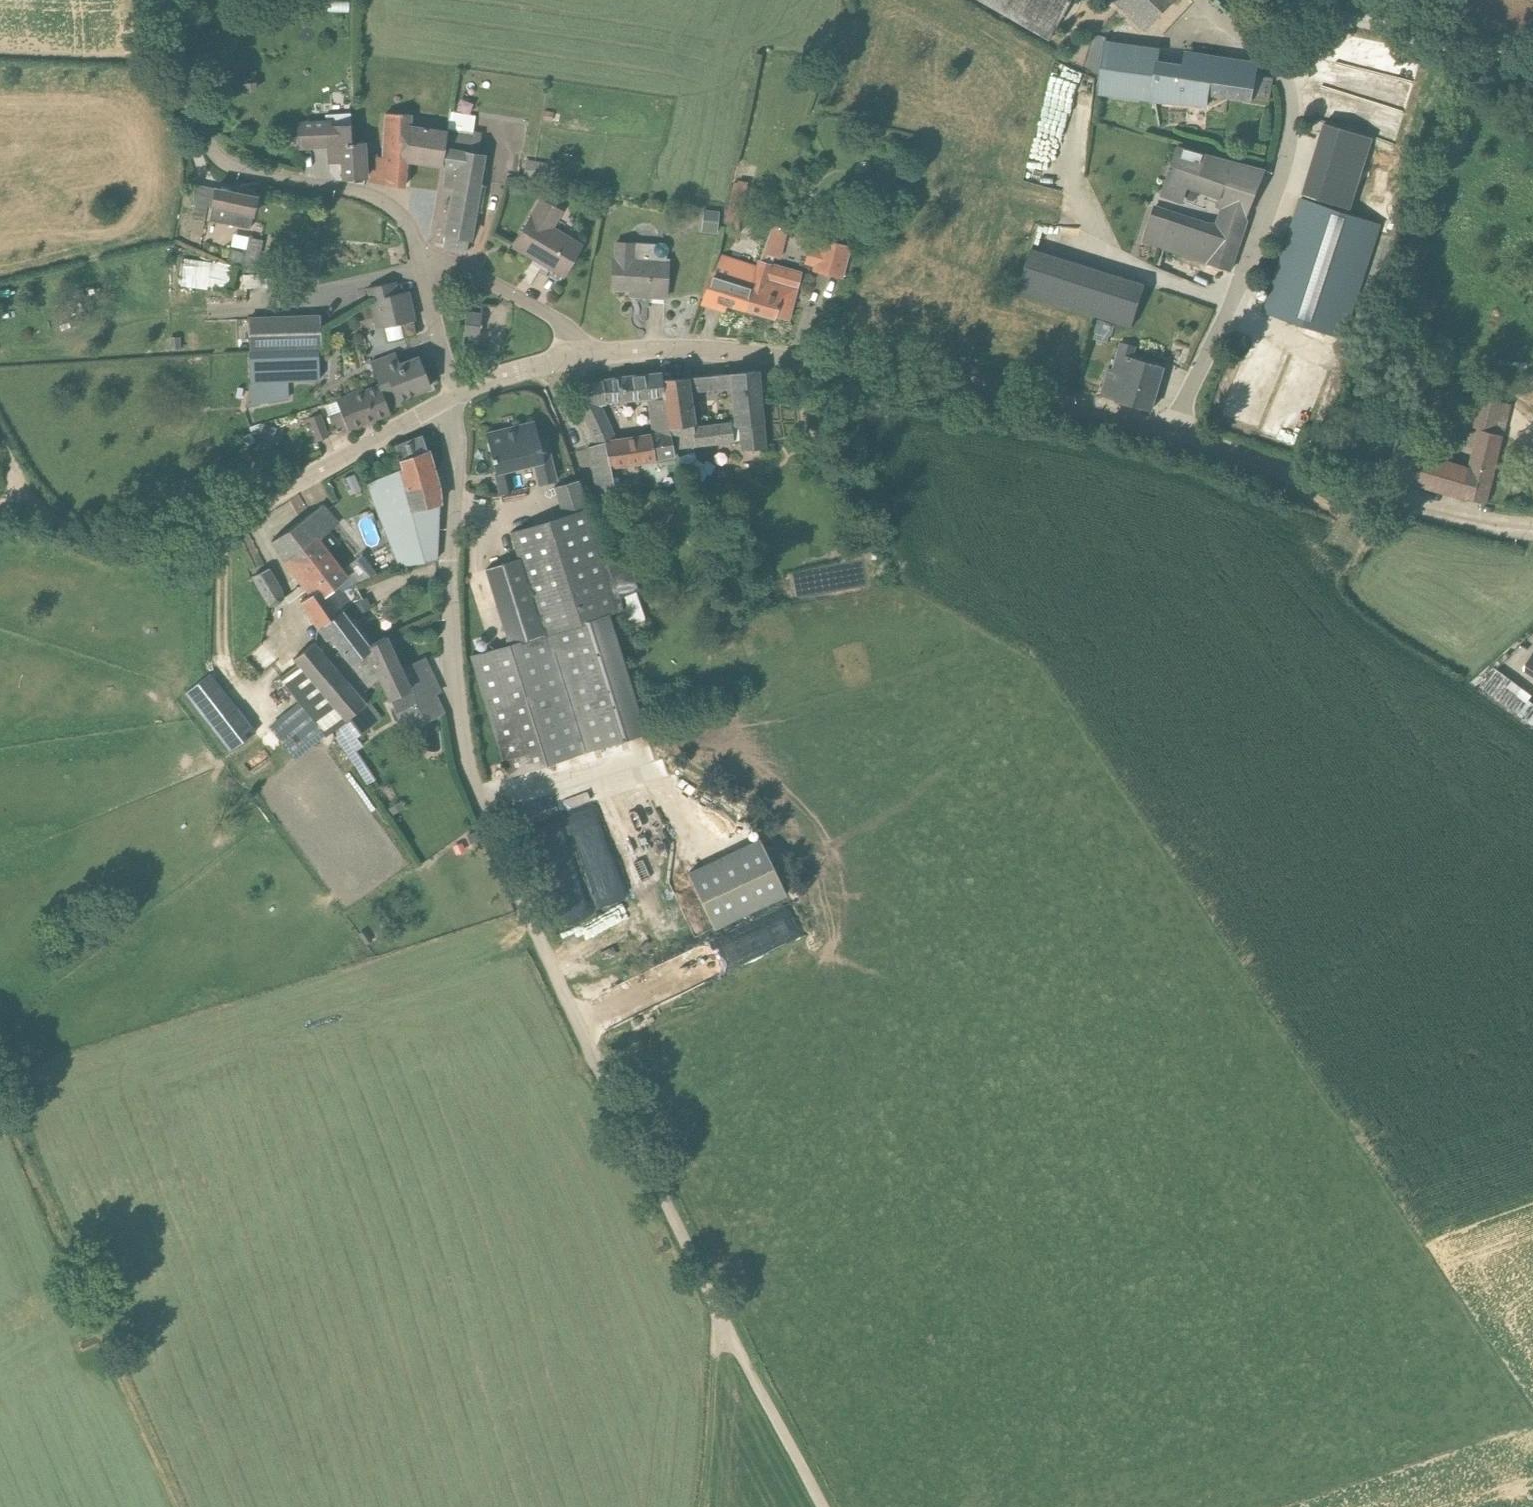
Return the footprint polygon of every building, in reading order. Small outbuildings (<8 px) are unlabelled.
[(1072,0),(977,0),(1050,40),(1072,0)] [(1168,7),(1174,0),(1115,0),(1144,30),(1146,32),(1168,7)] [(1350,69),(1419,80),(1424,52),(1354,41),(1350,69)] [(1145,102),(1151,59),(1152,46),(1098,42),(1094,96),(1145,102)] [(1217,68),(1161,61),(1157,103),(1208,107),(1209,92),(1252,99),(1258,63),(1218,57),(1217,68)] [(449,111),(446,130),(472,135),(475,116),(449,111)] [(443,148),(446,130),(412,125),(412,114),(384,114),(381,157),(373,157),(370,183),(404,187),(407,160),(440,164),(443,148)] [(366,177),(364,142),(352,142),(350,124),(332,125),(332,120),(298,121),(299,150),(325,148),(327,164),(342,163),(343,179),(366,177)] [(1303,194),(1352,208),(1373,139),(1324,124),(1303,194)] [(442,248),(465,253),(482,154),(477,153),(480,136),(472,135),(446,130),(443,148),(440,164),(447,166),(444,186),(453,188),(442,248)] [(1267,170),(1248,163),(1181,136),(1160,196),(1183,204),(1188,188),(1219,199),(1215,207),(1220,209),(1215,224),(1154,204),(1142,242),(1230,271),(1248,217),(1267,170)] [(509,186),(510,192),(515,196),(521,195),(525,190),(524,183),(519,180),(512,181),(509,186)] [(734,180),(723,230),(737,233),(748,182),(734,180)] [(257,197),(215,188),(197,185),(192,209),(206,212),(207,207),(213,208),(210,221),(250,229),(257,197)] [(574,258),(582,243),(555,227),(564,211),(540,197),(522,227),(524,229),(514,246),(564,275),(574,258)] [(1382,224),(1321,204),(1302,198),(1264,313),(1345,339),(1382,224)] [(719,211),(702,210),(700,231),(717,233),(719,211)] [(898,219),(887,218),(885,233),(896,235),(898,219)] [(257,269),(263,241),(249,238),(245,253),(230,250),(227,260),(242,265),(257,269)] [(841,278),(849,247),(823,240),(814,270),(841,278)] [(666,298),(669,258),(666,258),(666,256),(668,254),(669,251),(668,248),(667,245),(664,243),(661,242),(658,242),(655,244),(622,242),(615,242),(613,269),(612,289),(647,292),(647,297),(666,298)] [(746,310),(756,265),(718,254),(702,304),(716,309),(718,303),(746,310)] [(1095,314),(1134,325),(1146,287),(1030,254),(1018,292),(1095,314)] [(801,273),(774,266),(758,261),(756,265),(746,310),(774,318),(775,316),(788,320),(801,273)] [(397,294),(394,282),(368,288),(370,300),(397,294)] [(371,304),(374,317),(377,329),(384,327),(384,328),(401,324),(413,321),(414,321),(408,291),(397,294),(370,300),(371,304)] [(374,317),(371,304),(358,308),(360,320),(374,317)] [(487,311),(471,309),(468,338),(484,339),(487,311)] [(321,316),(248,319),(250,351),(318,349),(322,349),(321,316)] [(1111,337),(1116,322),(1099,317),(1094,332),(1111,337)] [(416,335),(413,321),(401,324),(404,338),(416,335)] [(170,338),(170,349),(180,349),(180,338),(170,338)] [(1130,357),(1133,346),(1121,343),(1114,371),(1108,369),(1102,395),(1118,398),(1118,401),(1152,409),(1164,367),(1130,357)] [(318,381),(319,350),(318,349),(250,351),(250,358),(250,383),(268,383),(318,381)] [(398,400),(429,387),(417,357),(399,365),(396,358),(385,363),(383,358),(370,363),(379,385),(390,411),(401,406),(398,400)] [(763,448),(758,391),(756,371),(662,380),(660,380),(663,396),(669,430),(673,450),(695,447),(733,443),(730,422),(695,427),(691,393),(731,389),(739,452),(763,448)] [(660,380),(662,380),(662,374),(620,377),(582,387),(578,389),(582,405),(600,405),(605,405),(604,401),(663,396),(660,380)] [(390,413),(390,411),(379,385),(326,406),(337,434),(390,413)] [(1275,436),(1298,443),(1311,400),(1289,393),(1275,436)] [(1491,483),(1504,436),(1512,403),(1473,393),(1465,426),(1478,429),(1467,469),(1459,495),(1485,503),(1491,483)] [(673,450),(669,430),(651,433),(617,439),(600,405),(582,405),(579,406),(597,445),(587,448),(595,492),(614,488),(610,468),(674,457),(673,450)] [(317,441),(328,437),(319,415),(308,419),(317,441)] [(540,485),(556,481),(545,438),(539,439),(534,421),(533,421),(533,422),(487,434),(487,432),(485,433),(495,473),(534,464),(540,485)] [(249,427),(253,435),(258,433),(257,437),(273,443),(277,429),(261,423),(249,427)] [(1386,472),(1424,485),(1459,495),(1467,469),(1454,465),(1420,456),(1428,430),(1402,423),(1386,472)] [(399,567),(417,564),(437,560),(439,505),(438,486),(434,472),(422,436),(394,447),(403,468),(366,484),(399,567)] [(707,474),(710,475),(715,465),(705,460),(703,463),(697,460),(694,452),(678,458),(683,471),(697,479),(702,482),(707,474)] [(354,474),(342,479),(349,495),(361,491),(354,474)] [(271,541),(290,568),(312,598),(302,605),(318,630),(343,612),(334,599),(350,587),(338,571),(314,541),(337,525),(322,505),(271,541)] [(623,610),(620,597),(606,560),(587,509),(562,516),(510,533),(519,560),(542,635),(609,614),(623,610)] [(624,553),(606,560),(620,597),(638,591),(624,553)] [(355,585),(379,576),(364,554),(338,571),(350,587),(355,585)] [(509,645),(542,635),(519,560),(486,570),(509,645)] [(269,607),(283,600),(267,569),(253,576),(269,607)] [(334,599),(343,612),(360,600),(350,587),(334,599)] [(369,647),(369,646),(343,612),(318,630),(326,640),(330,638),(351,665),(365,653),(368,657),(370,654),(367,649),(369,647)] [(609,614),(542,635),(509,645),(471,657),(509,777),(528,771),(586,753),(646,733),(609,614)] [(442,713),(440,708),(434,695),(439,692),(425,659),(401,669),(385,637),(369,646),(369,647),(367,649),(370,654),(368,657),(378,679),(388,701),(403,731),(442,713)] [(278,678),(299,703),(270,726),(296,759),(325,736),(332,731),(363,707),(365,705),(313,644),(293,660),(296,664),(278,678)] [(365,653),(351,665),(367,688),(378,679),(368,657),(365,653)] [(1509,686),(1512,681),(1494,668),(1481,687),(1532,725),(1532,703),(1509,686)] [(185,694),(230,753),(255,733),(210,675),(185,694)] [(363,707),(332,731),(349,757),(362,747),(356,738),(375,722),(363,707)] [(388,809),(392,816),(405,808),(401,801),(388,809)] [(786,895),(759,838),(687,873),(714,930),(786,895)]
